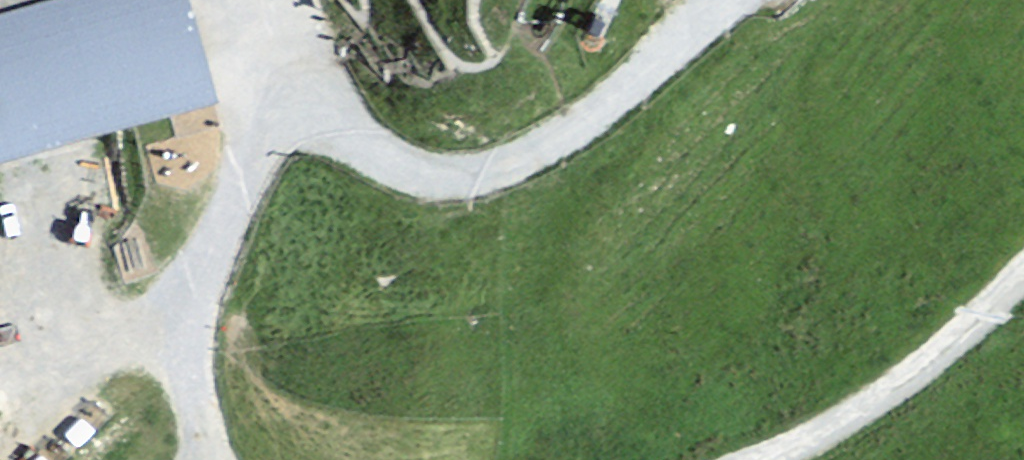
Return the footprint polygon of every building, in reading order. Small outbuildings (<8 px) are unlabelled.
[(216,100),(212,88),(186,0),(0,0),(0,163),(216,100)]
